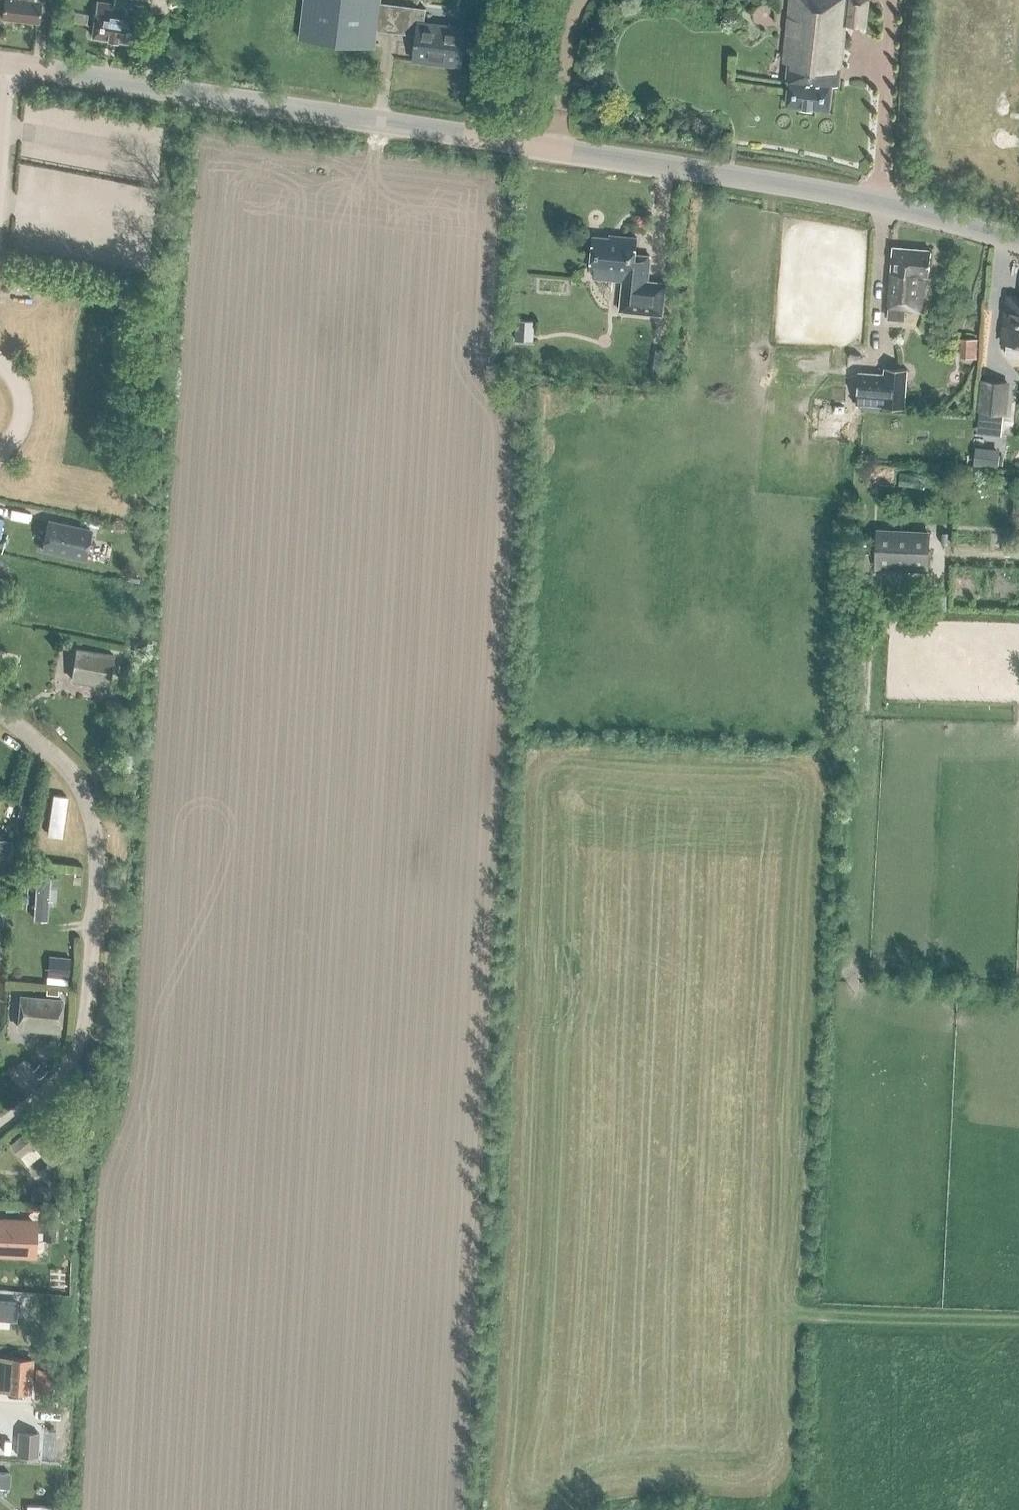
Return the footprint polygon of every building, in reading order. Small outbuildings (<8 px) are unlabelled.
[(2,19),(38,23),(40,0),(4,0),(2,19)] [(91,37),(132,43),(137,8),(135,8),(137,0),(114,0),(114,5),(97,2),(91,37)] [(375,48),(377,31),(416,36),(413,61),(460,67),(465,28),(424,23),(425,9),(380,4),(380,0),(304,0),(299,39),(375,48)] [(860,0),(790,0),(784,62),(788,62),(786,81),(789,82),(786,105),(828,110),(831,87),(834,87),(836,69),(840,69),(844,25),(865,27),(868,1),(860,0)] [(650,256),(635,255),(637,238),(619,236),(619,239),(593,237),(590,269),(594,270),(593,278),(623,281),(620,311),(662,315),(665,284),(647,282),(649,270),(650,256)] [(887,319),(903,321),(904,310),(919,311),(922,276),(928,276),(930,251),(893,248),(887,319)] [(1018,344),(1018,298),(1007,296),(1001,342),(1018,344)] [(515,332),(533,333),(534,321),(515,321),(515,332)] [(959,335),(959,355),(976,356),(976,336),(959,335)] [(884,374),(858,372),(856,404),(882,406),(882,407),(904,408),(906,370),(884,368),(884,374)] [(979,412),(1003,414),(1006,382),(983,380),(979,412)] [(974,452),(973,464),(997,466),(999,455),(974,452)] [(84,559),(90,531),(47,522),(41,549),(84,559)] [(928,566),(929,531),(875,529),(874,564),(928,566)] [(71,680),(107,686),(113,655),(77,649),(71,680)] [(113,758),(114,741),(106,740),(104,758),(113,758)] [(50,793),(44,834),(62,836),(67,795),(50,793)] [(13,866),(16,842),(0,840),(0,865),(13,866)] [(44,918),(44,898),(57,898),(58,875),(32,874),(31,918),(44,918)] [(68,977),(70,956),(49,954),(47,975),(68,977)] [(18,1028),(58,1032),(61,1000),(20,996),(18,1028)] [(47,1069),(40,1062),(34,1070),(40,1076),(47,1069)] [(9,1145),(19,1157),(32,1147),(48,1167),(61,1156),(36,1124),(9,1145)] [(46,1202),(47,1187),(31,1186),(30,1201),(46,1202)] [(33,1223),(0,1221),(0,1252),(32,1253),(33,1223)] [(16,1322),(18,1303),(0,1302),(0,1321),(16,1322)] [(29,1392),(31,1360),(7,1358),(5,1391),(29,1392)] [(23,1444),(17,1444),(17,1456),(37,1457),(38,1433),(24,1432),(23,1444)] [(21,1491),(21,1476),(0,1474),(0,1490),(21,1491)]
